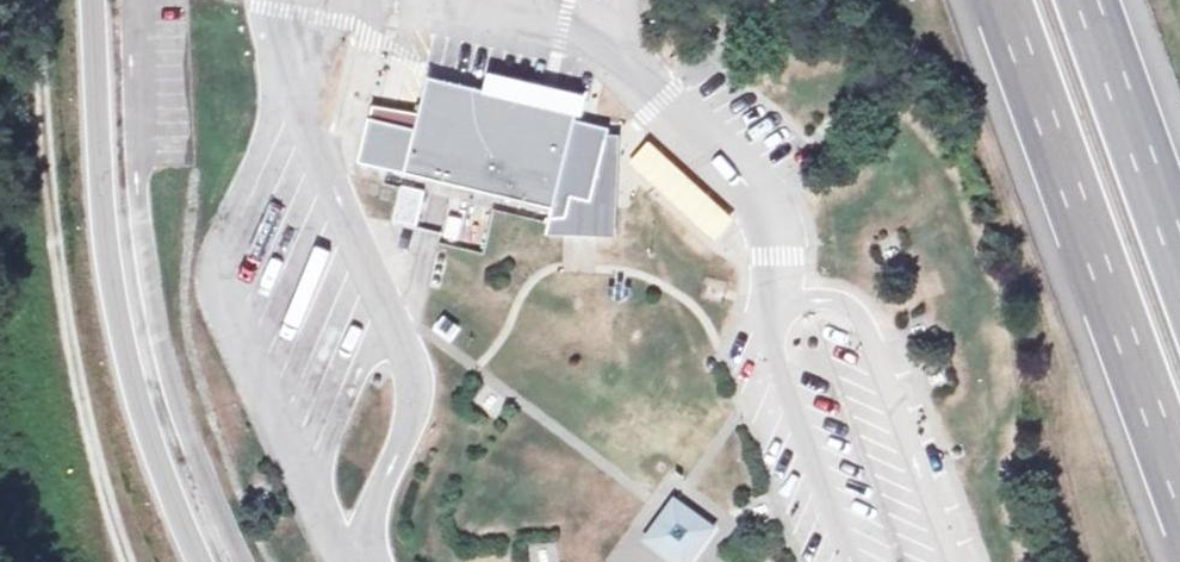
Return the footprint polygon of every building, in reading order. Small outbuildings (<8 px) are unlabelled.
[(490,74),(485,93),(577,115),(587,117),(590,98),(490,74)] [(553,211),(551,220),(567,220),(572,199),(591,204),(608,137),(609,131),(575,122),(577,115),(485,93),(429,80),(422,107),(420,115),(420,116),(416,132),(369,120),(359,165),(553,211)] [(372,108),(369,120),(416,132),(420,116),(372,108)] [(619,138),(608,137),(591,204),(572,199),(567,220),(551,220),(547,235),(615,238),(619,138)] [(652,143),(631,165),(712,243),(733,221),(652,143)] [(425,192),(402,187),(394,222),(417,227),(425,192)] [(676,501),(646,542),(674,561),(694,561),(717,530),(676,501)]
